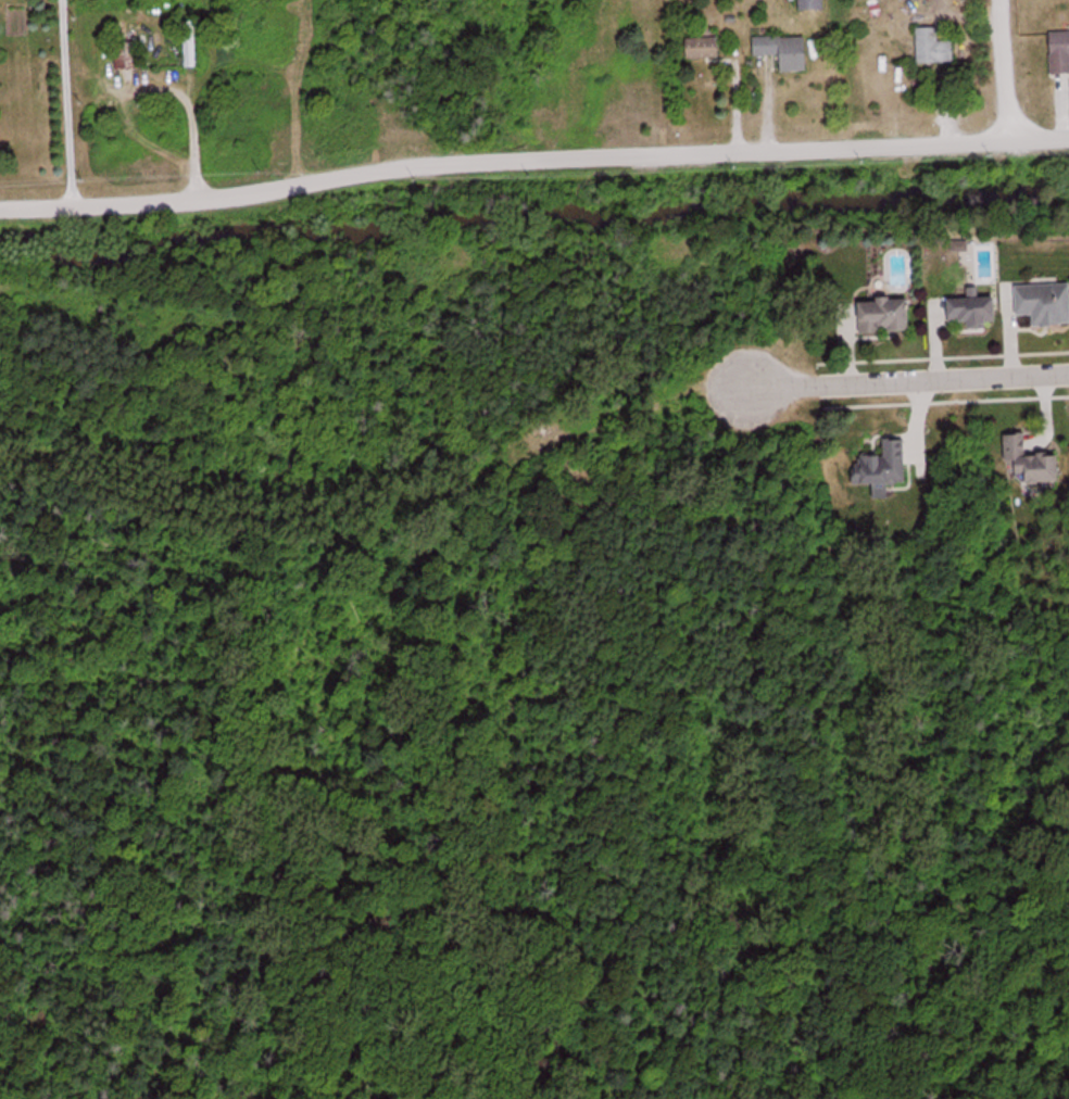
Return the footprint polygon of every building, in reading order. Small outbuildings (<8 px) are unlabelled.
[(801,12),(829,12),(829,0),(801,0),(801,12)] [(943,30),(920,30),(920,65),(958,65),(958,43),(943,43),(943,30)] [(1052,34),(1052,76),(1068,76),(1068,34),(1052,34)] [(723,39),(688,40),(688,59),(724,59),(723,39)] [(811,39),(753,39),(753,57),(783,57),(783,73),(811,73),(811,39)] [(117,44),(117,71),(143,71),(143,44),(117,44)] [(1068,328),(1068,286),(1021,288),(1022,318),(1039,317),(1040,329),(1068,328)] [(954,302),(955,327),(1004,326),(1003,301),(954,302)] [(859,335),(919,334),(918,303),(858,303),(859,335)] [(911,442),(889,442),(889,460),(854,460),(855,486),(876,486),(876,500),(895,500),(895,487),(911,487),(911,442)] [(1068,485),(1068,456),(1016,458),(1017,487),(1068,485)]
